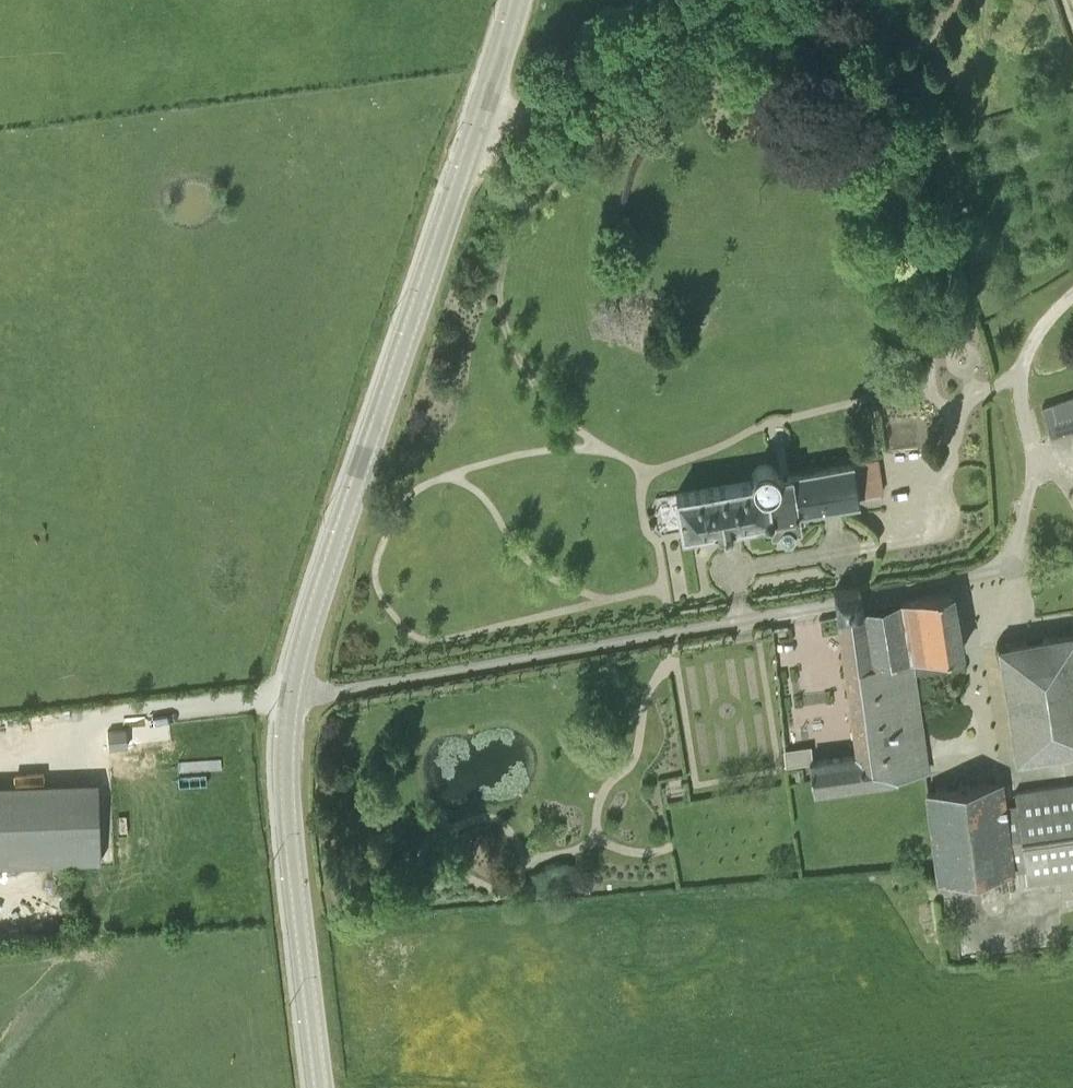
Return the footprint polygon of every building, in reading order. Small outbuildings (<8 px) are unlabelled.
[(1042,406),(1050,435),(1072,428),(1072,397),(1042,406)] [(858,495),(883,491),(878,457),(779,475),(777,469),(772,465),(766,464),(760,465),(755,469),(752,474),(752,480),(676,494),(683,531),(769,516),(772,533),(776,533),(777,537),(780,536),(785,540),(791,539),(795,534),(794,530),(801,529),(800,521),(805,520),(804,511),(859,502),(858,495)] [(914,676),(943,672),(965,668),(951,590),(901,601),(905,622),(912,659),(914,676)] [(929,771),(914,676),(912,659),(905,622),(901,601),(863,608),(862,608),(862,607),(861,608),(858,609),(858,610),(844,611),(844,610),(837,611),(837,612),(837,615),(838,614),(838,616),(857,754),(819,760),(817,745),(785,749),(787,764),(811,761),(815,789),(929,771)] [(1072,750),(1072,633),(998,645),(1016,759),(1072,750)] [(101,860),(98,781),(0,785),(0,864),(101,860)] [(1072,877),(1072,783),(1017,790),(1018,803),(1006,805),(1003,781),(927,791),(937,880),(1000,873),(1002,891),(1017,889),(1015,871),(1028,869),(1030,883),(1072,877)]
